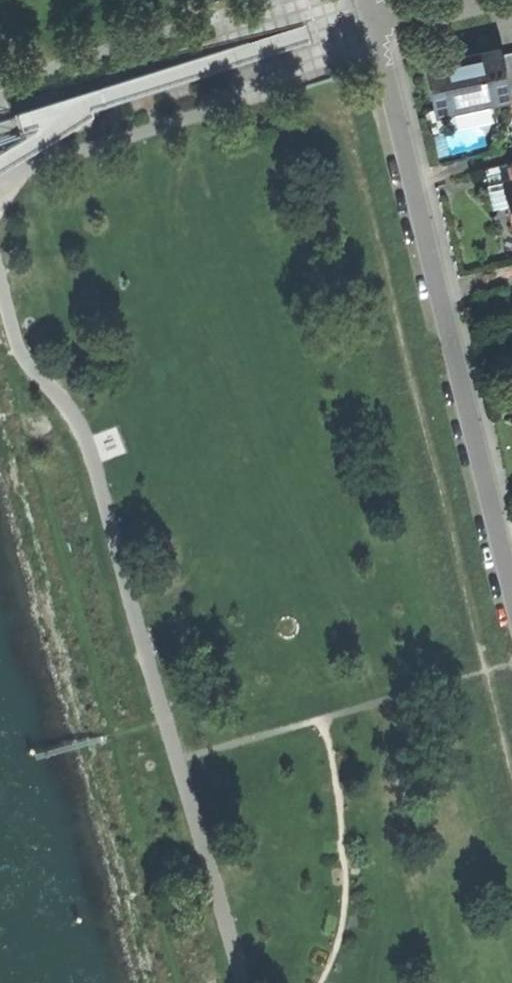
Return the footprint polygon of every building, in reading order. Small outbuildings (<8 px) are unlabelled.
[(446,57),(424,62),(434,109),(484,98),(485,101),(506,97),(504,87),(497,55),(496,50),(447,61),(446,57)] [(504,87),(511,85),(511,52),(497,55),(504,87)] [(508,164),(511,179),(501,182),(511,226),(511,163),(508,164)]
